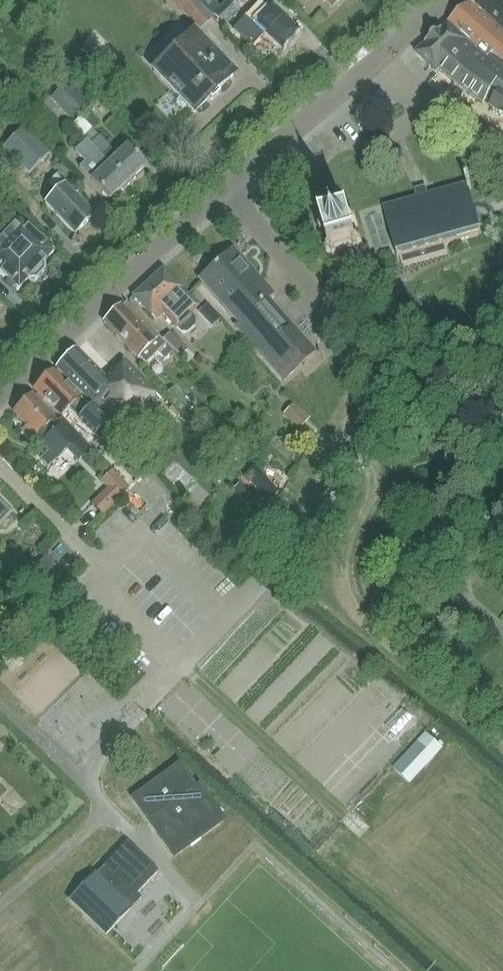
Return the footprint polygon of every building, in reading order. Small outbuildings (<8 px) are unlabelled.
[(197,0),(167,0),(166,1),(179,14),(183,11),(200,29),(213,16),(198,1),(197,0)] [(222,8),(215,1),(216,0),(199,0),(198,1),(213,16),(214,15),(235,35),(239,30),(254,45),(264,34),(283,52),(301,34),(273,6),(268,12),(259,4),(247,17),(240,10),(230,0),(222,8)] [(329,8),(337,0),(320,0),(329,8)] [(502,32),(502,0),(479,0),(473,5),(502,32)] [(473,5),(455,20),(483,45),(492,53),(502,62),(502,32),(473,5)] [(455,20),(415,53),(436,73),(439,70),(462,90),(483,105),(485,101),(492,106),(489,109),(499,117),(500,115),(502,117),(502,62),(492,53),(486,59),(476,51),(483,45),(455,20)] [(192,35),(154,71),(194,113),(232,76),(192,35)] [(49,99),(70,119),(88,100),(68,80),(49,99)] [(2,149),(29,175),(50,154),(23,128),(2,149)] [(90,144),(98,138),(91,130),(83,137),(87,140),(90,144)] [(127,147),(117,156),(99,137),(98,138),(90,144),(87,140),(86,141),(128,183),(145,166),(127,147)] [(110,200),(128,183),(86,141),(74,152),(85,163),(79,168),(92,181),(110,200)] [(75,234),(94,216),(57,177),(50,183),(59,192),(46,204),(75,234)] [(483,234),(476,208),(470,188),(472,188),(470,180),(467,181),(468,184),(429,195),(427,190),(416,193),(417,198),(384,208),(398,258),(401,257),(403,265),(449,252),(446,244),(483,234)] [(44,266),(43,264),(53,253),(9,212),(2,219),(13,229),(0,242),(0,273),(18,290),(28,280),(29,281),(36,281),(44,272),(44,266)] [(360,247),(364,246),(363,243),(359,244),(354,226),(358,225),(357,220),(353,221),(351,217),(347,218),(348,222),(330,228),(328,223),(324,224),(326,229),(321,230),(322,234),(327,233),(332,251),(327,252),(328,256),(333,255),(334,260),(339,259),(337,254),(355,249),(356,254),(362,253),(360,247)] [(214,266),(200,278),(239,323),(235,326),(260,354),(290,326),(267,299),(273,294),(234,249),(229,254),(226,251),(211,263),(214,266)] [(189,297),(188,296),(163,270),(133,298),(151,317),(155,321),(163,314),(166,317),(177,329),(177,328),(181,332),(188,333),(195,326),(195,319),(191,315),(201,306),(199,305),(204,301),(195,292),(189,297)] [(172,352),(159,338),(125,302),(104,323),(144,366),(157,353),(164,360),(172,352)] [(284,381),(311,357),(314,354),(290,326),(260,354),(284,381)] [(163,340),(187,364),(195,357),(170,333),(163,340)] [(136,424),(158,401),(122,363),(104,378),(76,351),(57,369),(121,432),(132,421),(136,424)] [(54,373),(33,391),(37,394),(43,400),(60,417),(68,409),(82,423),(83,423),(94,433),(106,422),(84,401),(54,373)] [(193,407),(174,387),(164,396),(183,416),(193,407)] [(14,408),(13,413),(26,426),(22,431),(30,439),(35,435),(50,450),(43,457),(50,464),(65,450),(78,437),(65,424),(62,427),(53,418),(39,404),(41,402),(43,400),(37,394),(35,396),(33,398),(31,396),(25,401),(21,401),(14,408)] [(135,450),(121,462),(137,480),(150,469),(135,450)] [(92,504),(102,514),(128,488),(111,470),(100,481),(108,489),(92,504)] [(10,513),(0,502),(0,523),(10,513)] [(44,554),(18,579),(29,590),(55,565),(44,554)] [(444,750),(426,735),(394,770),(411,786),(444,750)] [(142,792),(133,798),(149,820),(150,821),(153,824),(158,831),(157,831),(174,854),(174,855),(223,820),(199,786),(195,789),(179,765),(158,780),(160,783),(155,787),(142,792)] [(157,871),(126,841),(94,875),(92,874),(68,898),(106,935),(130,909),(125,905),(157,871)]
